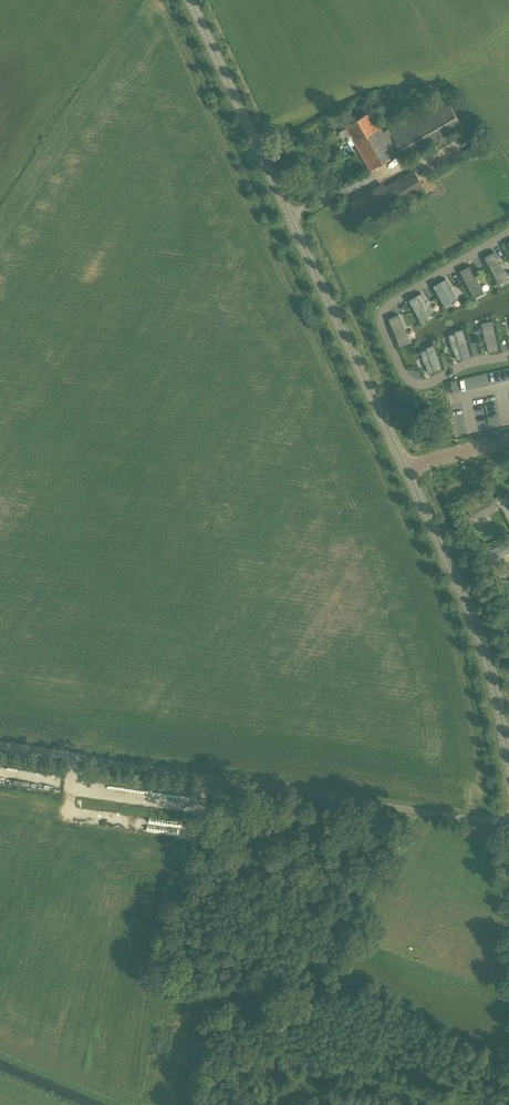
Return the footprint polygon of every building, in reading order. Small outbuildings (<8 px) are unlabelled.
[(406,158),(462,126),(445,96),(383,132),(372,112),(346,127),(371,170),(402,152),(406,158)] [(426,190),(413,171),(386,186),(384,183),(347,204),(362,227),(426,190)] [(500,263),(494,252),(484,257),(498,283),(507,278),(499,264),(500,263)] [(469,266),(460,271),(474,297),(482,292),(475,278),(475,277),(469,266)] [(451,302),(450,300),(456,297),(446,279),(433,286),(445,306),(451,302)] [(409,300),(420,320),(427,316),(426,315),(432,311),(421,293),(409,300)] [(403,326),(398,314),(388,318),(400,346),(409,342),(403,327),(403,326)] [(486,339),(489,352),(499,350),(493,321),(483,323),(486,339),(485,339),(485,340),(486,339)] [(457,335),(450,337),(457,360),(471,356),(463,331),(456,333),(457,335)] [(499,339),(502,351),(508,350),(508,345),(507,337),(499,339)] [(428,349),(429,351),(422,353),(429,373),(442,369),(435,347),(428,349)] [(423,428),(430,425),(424,413),(418,416),(423,428)] [(495,497),(469,511),(474,520),(500,506),(495,497)] [(494,558),(508,551),(508,542),(487,551),(490,559),(494,558)]
